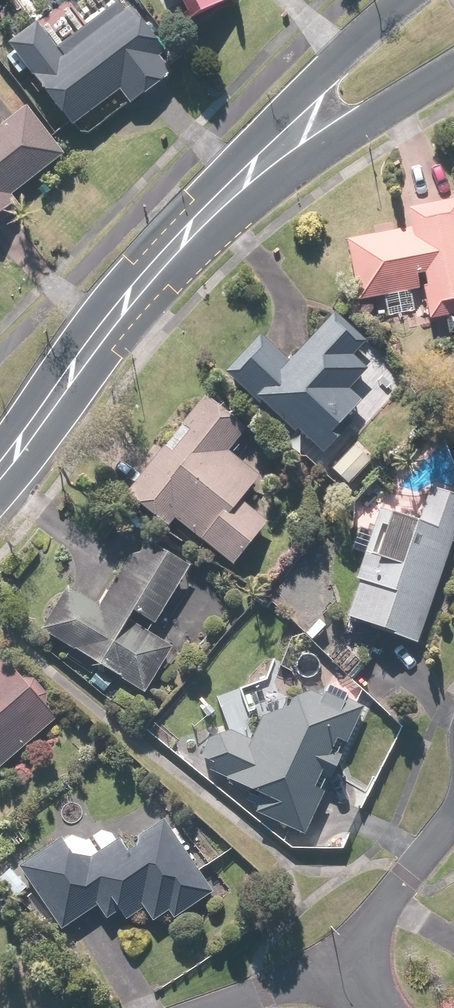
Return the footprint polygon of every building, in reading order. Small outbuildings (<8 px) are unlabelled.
[(189,19),(231,0),(181,0),(189,19)] [(34,26),(5,48),(67,131),(120,91),(130,105),(172,73),(158,55),(161,52),(130,11),(124,16),(114,3),(51,50),(34,26)] [(20,204),(12,194),(61,154),(23,108),(0,127),(0,221),(20,204)] [(344,241),(356,300),(420,288),(427,320),(453,315),(453,201),(406,211),(409,229),(344,241)] [(258,335),(224,373),(317,457),(339,433),(333,428),(358,400),(347,391),(365,371),(350,358),(363,343),(332,314),(288,362),(258,335)] [(247,432),(203,397),(122,496),(164,529),(171,520),(228,566),(265,522),(239,501),(259,476),(230,453),(247,432)] [(356,446),(330,471),(345,486),(370,461),(356,446)] [(453,526),(453,497),(430,489),(418,527),(381,515),(346,619),(415,642),(453,526)] [(69,586),(38,634),(142,700),(175,648),(146,630),(188,563),(140,533),(95,603),(69,586)] [(51,715),(0,661),(0,764),(51,715)] [(247,739),(216,733),(199,764),(258,797),(251,811),(301,839),(325,795),(312,788),(321,773),(328,777),(339,756),(328,750),(334,739),(344,744),(363,709),(299,673),(279,709),(268,703),(247,739)] [(212,892),(161,820),(126,844),(120,836),(114,840),(105,827),(80,844),(71,830),(15,870),(59,933),(96,907),(106,921),(118,913),(124,921),(140,909),(151,924),(168,911),(173,919),(212,892)]
